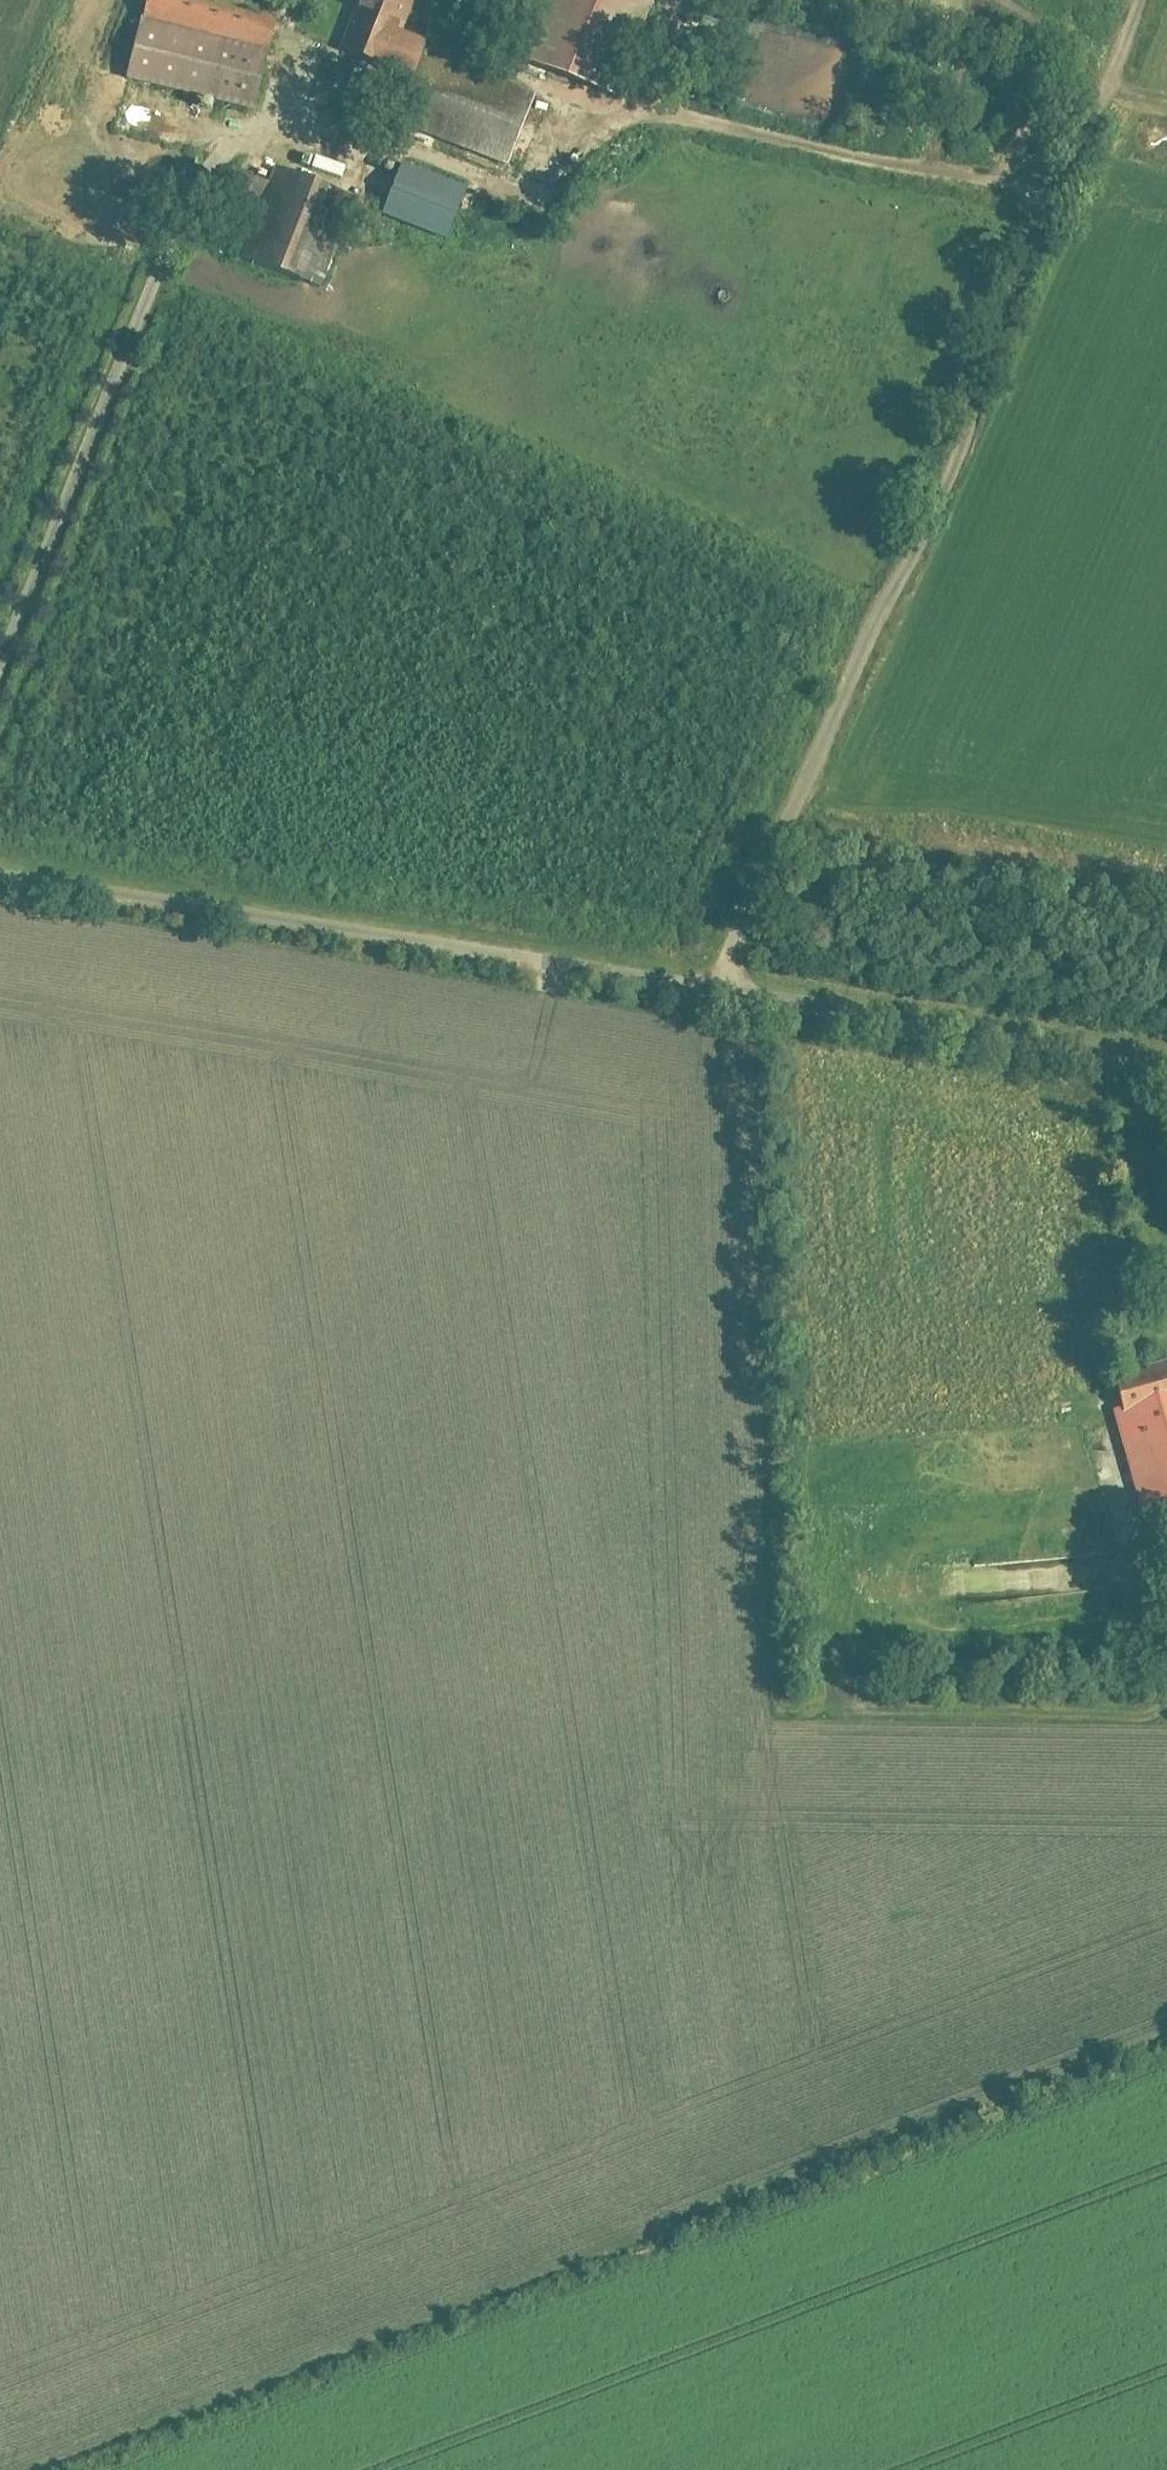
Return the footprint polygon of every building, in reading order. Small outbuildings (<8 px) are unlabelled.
[(132,79),(261,120),(291,27),(206,0),(157,0),(132,79)] [(342,52),(424,85),(440,47),(407,33),(420,0),(363,0),(342,52)] [(529,54),(618,98),(667,0),(555,0),(529,54)] [(531,128),(543,98),(448,60),(436,90),(531,128)] [(409,164),(387,210),(455,243),(477,197),(409,164)] [(280,177),(252,258),(320,282),(348,200),(280,177)] [(1112,1384),(1148,1523),(1166,1519),(1166,1370),(1112,1384)]
